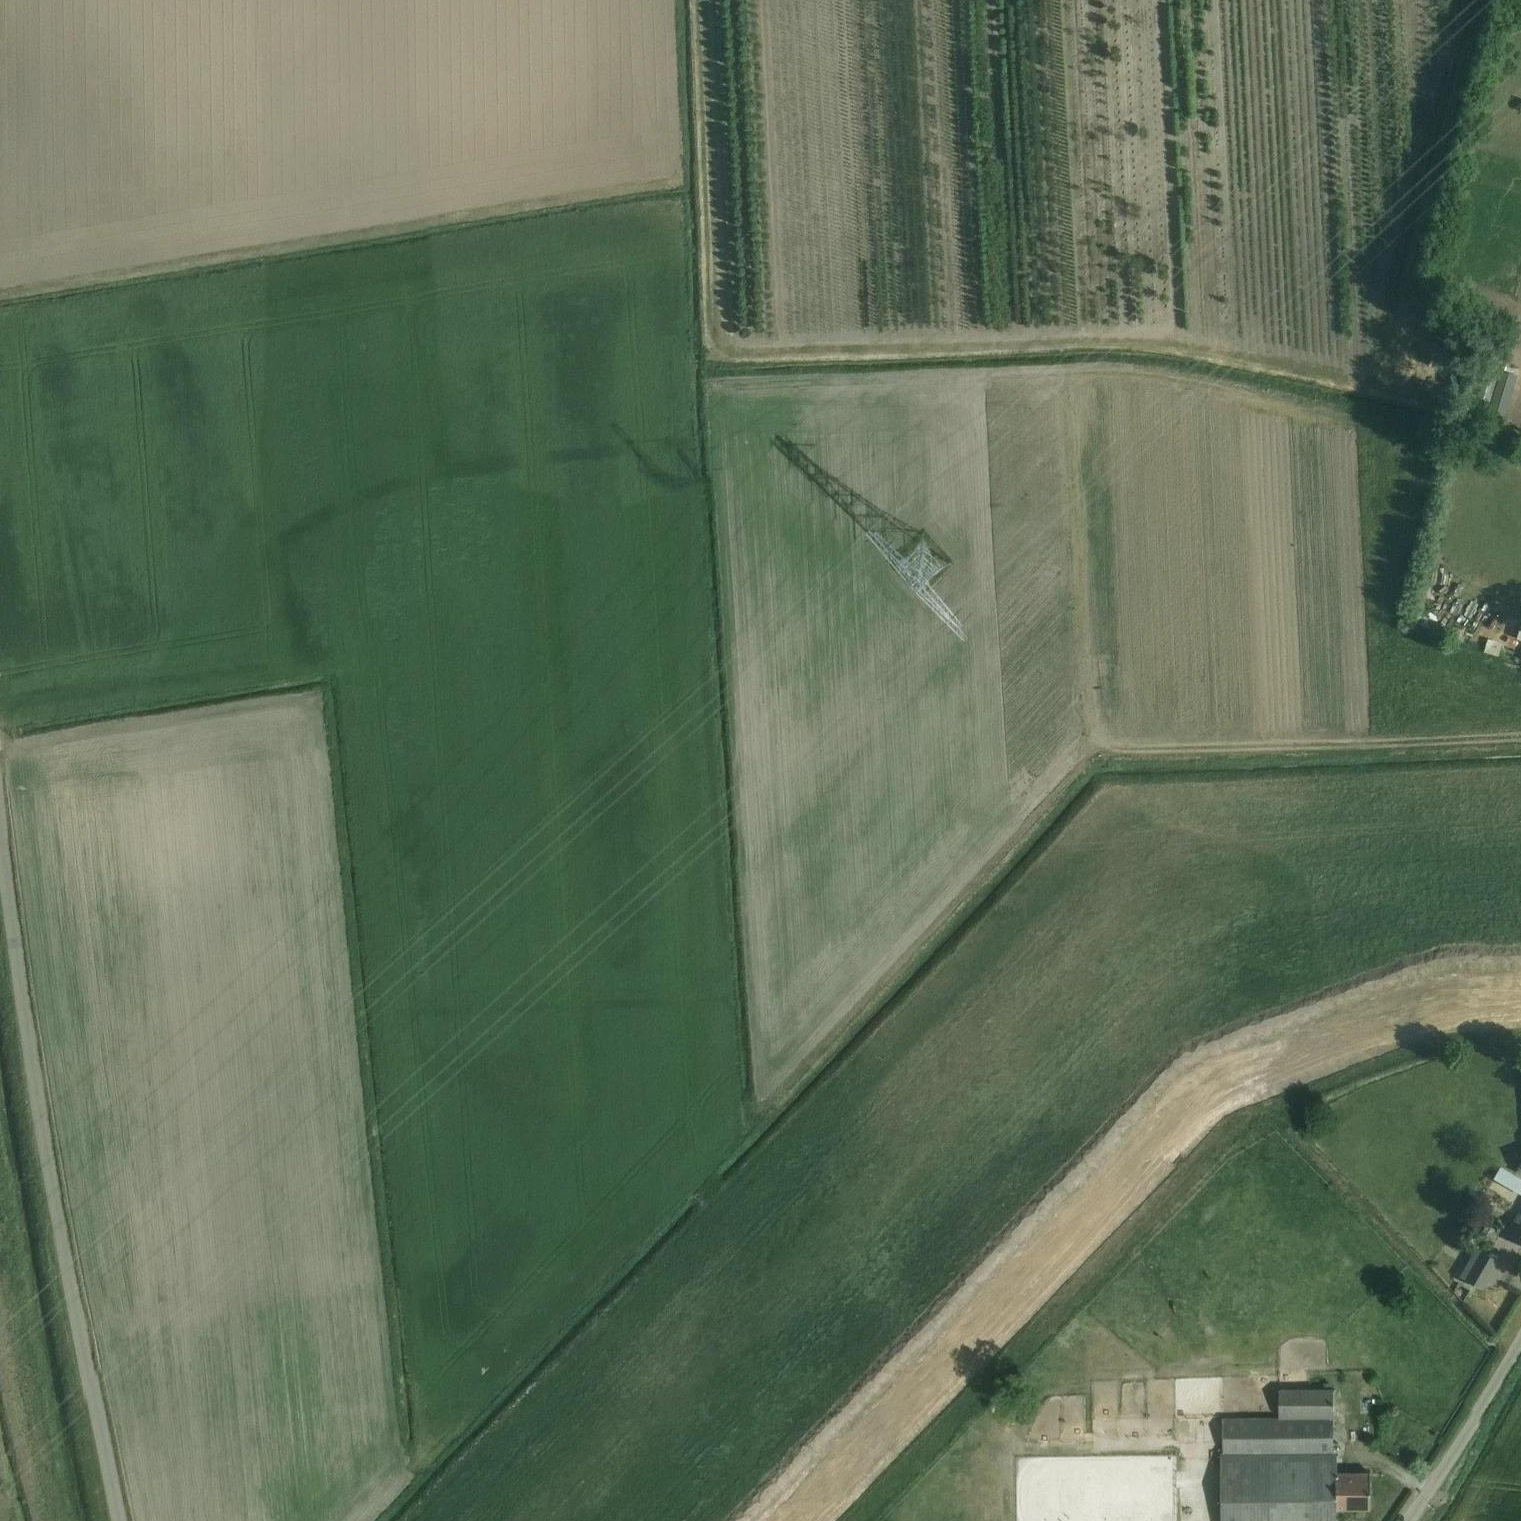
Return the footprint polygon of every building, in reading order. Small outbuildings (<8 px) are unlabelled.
[(1485,648),(1482,661),(1496,665),(1500,652),(1485,648)] [(1515,1175),(1509,1186),(1520,1193),(1520,1178),(1515,1175)] [(1520,1214),(1509,1233),(1520,1240),(1520,1214)] [(1485,1289),(1501,1260),(1484,1251),(1468,1280),(1485,1289)] [(1336,1473),(1335,1453),(1332,1453),(1331,1416),(1332,1416),(1332,1388),(1312,1389),(1278,1389),(1278,1417),(1221,1418),(1221,1455),(1219,1455),(1220,1520),(1335,1520),(1335,1508),(1336,1473)] [(1336,1473),(1335,1508),(1369,1508),(1369,1472),(1336,1473)]
